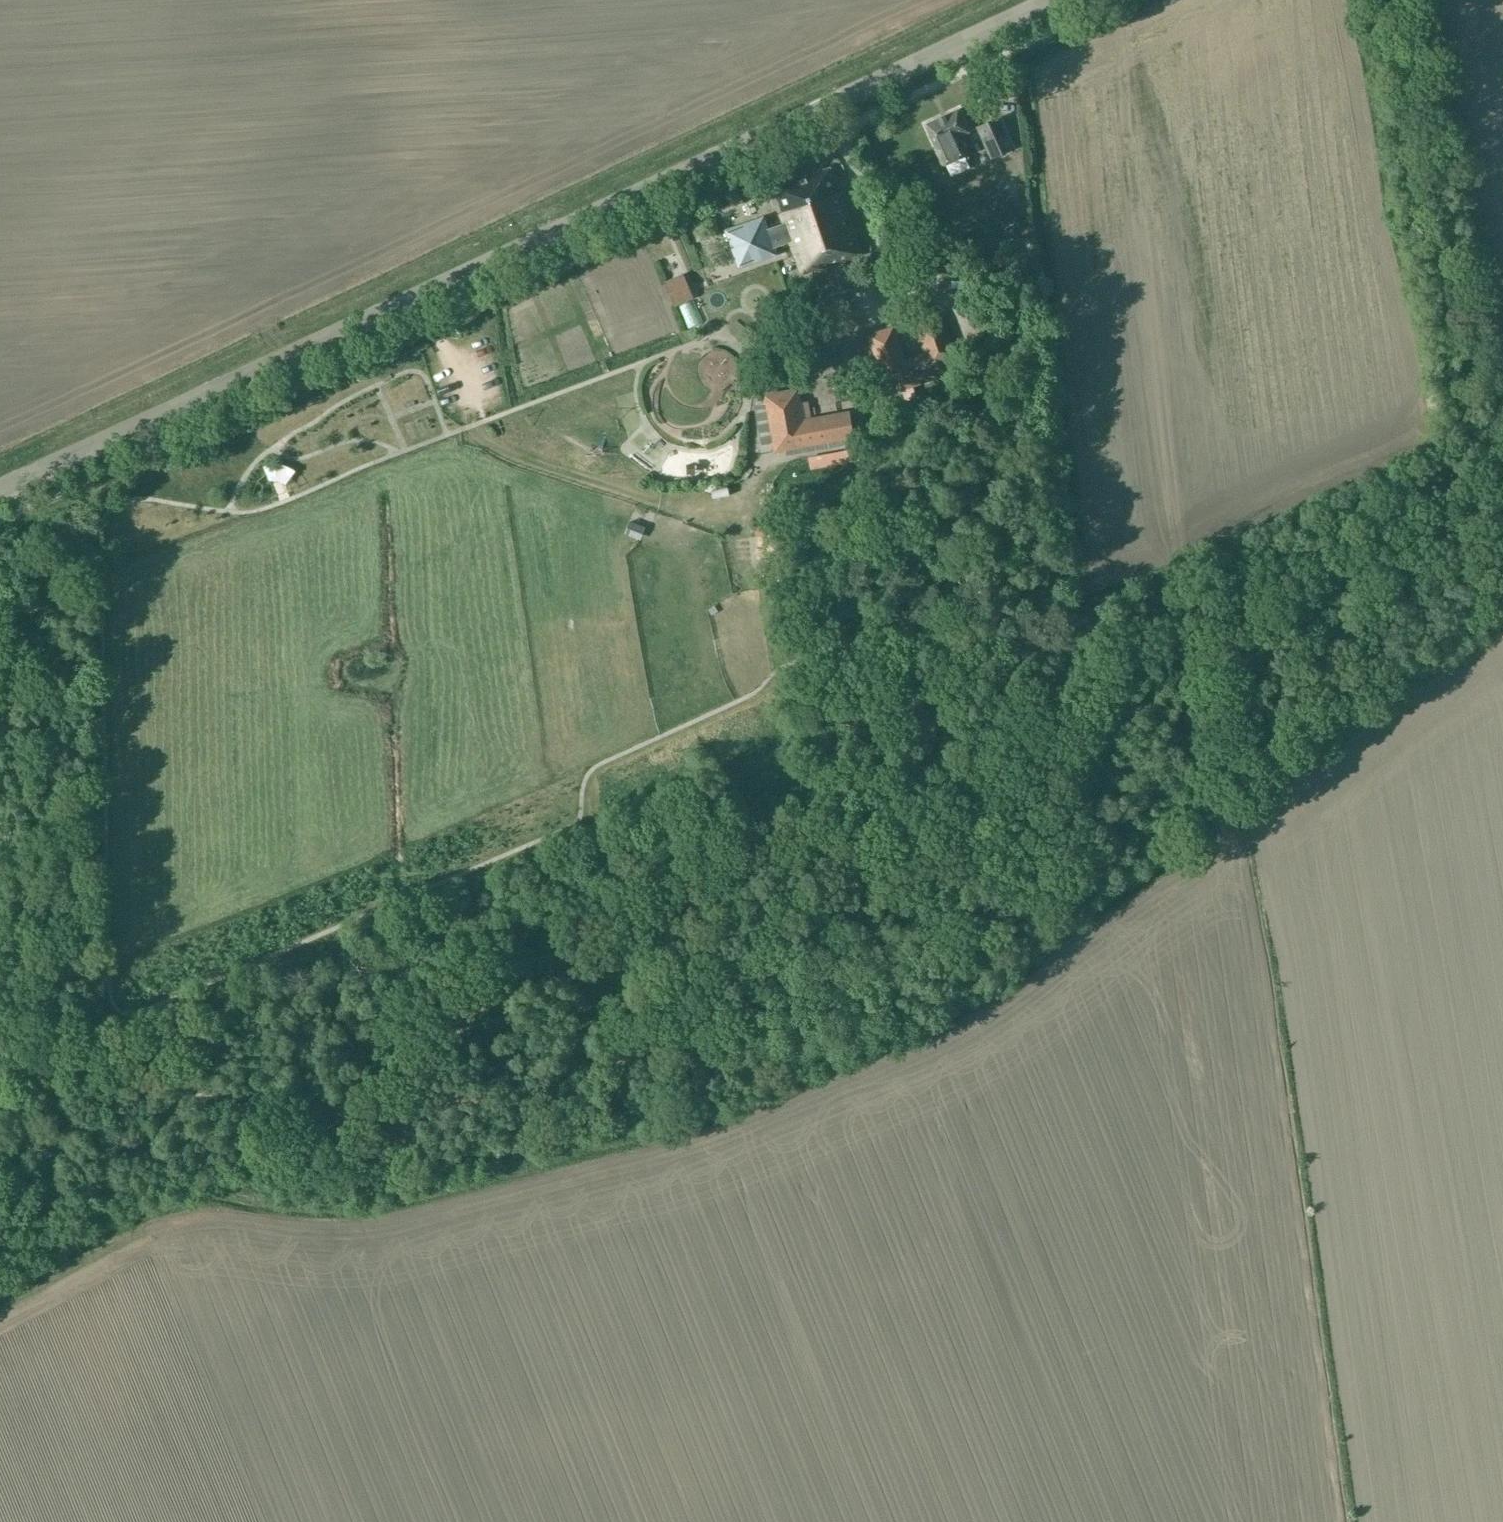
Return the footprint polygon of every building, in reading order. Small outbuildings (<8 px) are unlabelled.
[(944,165),(968,154),(960,136),(969,131),(959,108),(925,124),(936,146),(944,165)] [(991,156),(1013,147),(1000,117),(978,127),(991,156)] [(862,253),(832,167),(774,187),(783,212),(781,212),(785,223),(766,230),(762,220),(729,231),(741,264),(774,253),(772,248),(791,241),(802,272),(819,266),(820,268),(862,253)] [(990,212),(1002,228),(1005,226),(1008,229),(1015,224),(1013,220),(1016,218),(1004,202),(990,212)] [(897,242),(885,208),(874,211),(885,246),(897,242)] [(665,283),(675,305),(690,298),(680,276),(665,283)] [(953,358),(938,312),(914,320),(926,354),(904,362),(892,328),(869,336),(885,382),(896,378),(900,389),(946,373),(942,362),(953,358)] [(801,421),(796,389),(765,395),(775,450),(853,436),(848,412),(801,421)] [(282,454),(268,464),(278,477),(292,467),(282,454)]
